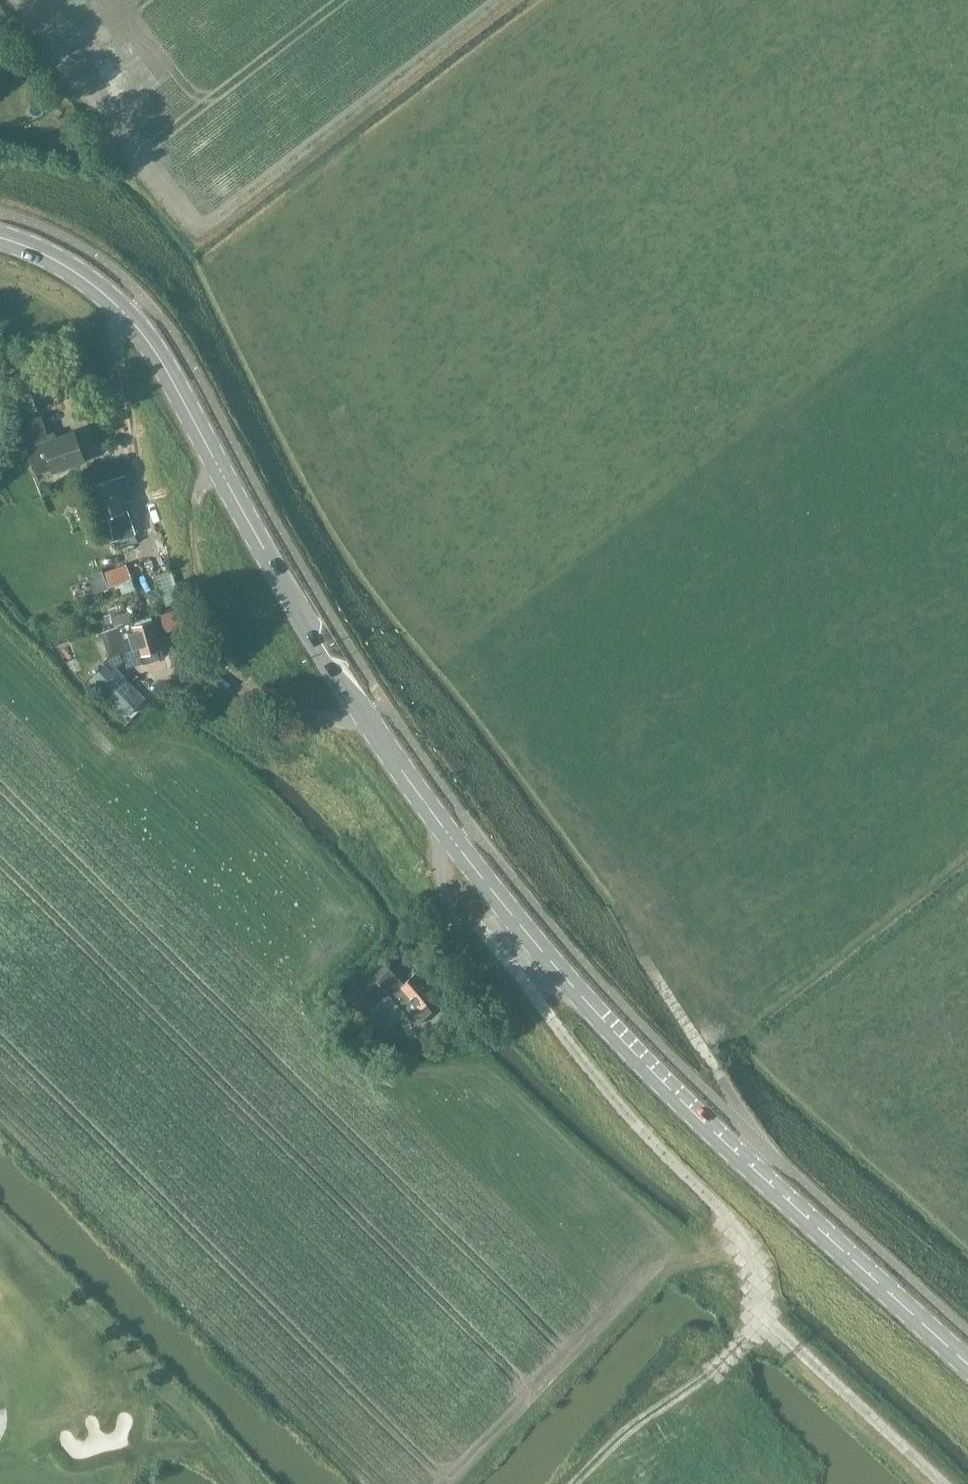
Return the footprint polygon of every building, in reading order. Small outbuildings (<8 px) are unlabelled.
[(55,471),(87,461),(77,431),(51,440),(49,435),(44,437),(38,418),(21,423),(27,441),(25,442),(32,464),(50,458),(55,471)] [(110,515),(121,546),(138,540),(135,532),(136,532),(130,516),(127,517),(122,502),(133,498),(124,473),(91,484),(103,518),(110,515)] [(126,561),(104,570),(109,586),(132,577),(126,561)] [(153,576),(160,596),(168,593),(161,574),(153,576)] [(105,579),(90,584),(94,594),(109,588),(105,579)] [(180,609),(161,615),(163,623),(183,617),(180,609)] [(127,684),(113,669),(125,658),(128,667),(165,656),(154,620),(153,620),(151,614),(131,620),(102,631),(109,655),(102,661),(104,662),(89,678),(125,714),(143,697),(129,683),(127,684)] [(146,674),(162,670),(159,660),(144,664),(146,674)] [(342,1003),(374,1039),(406,1011),(417,1023),(432,1010),(426,1003),(435,994),(415,972),(404,981),(386,962),(342,1003)]
